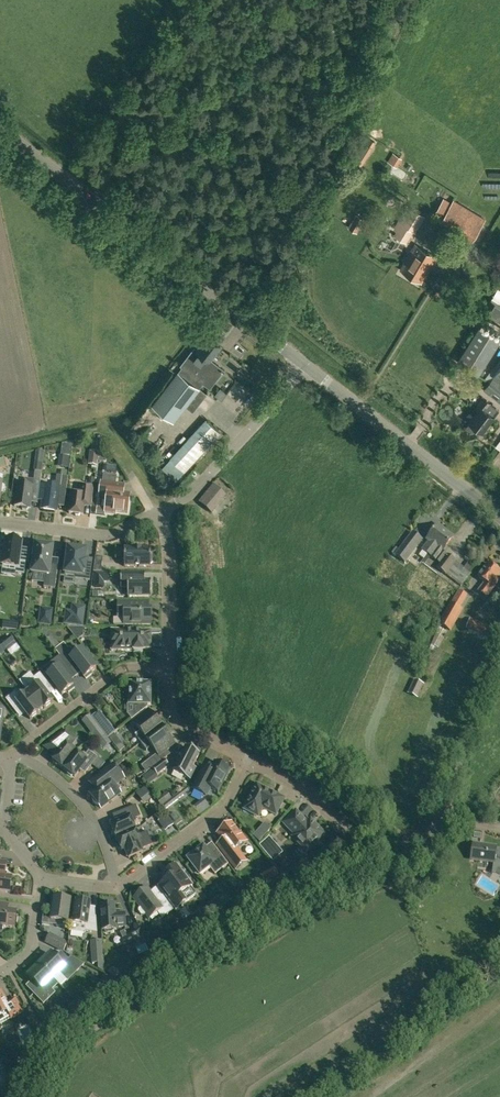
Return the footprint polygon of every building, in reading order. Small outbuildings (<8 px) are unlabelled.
[(374,152),(380,141),(370,136),(364,147),(374,152)] [(392,153),(387,161),(396,166),(401,158),(392,153)] [(442,218),(474,237),(485,219),(453,200),(442,218)] [(397,230),(394,235),(400,238),(407,242),(410,237),(414,230),(416,231),(425,216),(423,215),(407,205),(394,228),(397,230)] [(365,218),(356,213),(348,227),(357,232),(365,218)] [(416,244),(401,270),(422,282),(437,257),(416,244)] [(491,299),(476,323),(480,326),(458,362),(478,374),(499,338),(499,337),(499,305),(491,299)] [(221,347),(207,336),(200,346),(197,349),(195,347),(181,365),(204,383),(218,365),(211,360),(221,347)] [(493,375),(494,376),(484,389),(491,395),(495,389),(499,393),(499,366),(493,375)] [(178,371),(151,405),(173,422),(185,406),(193,412),(207,393),(200,388),(178,371)] [(221,388),(215,395),(222,400),(227,393),(221,388)] [(483,432),(494,417),(494,416),(499,410),(490,403),(484,398),(477,407),(476,407),(479,409),(469,421),(469,422),(470,423),(468,425),(468,428),(472,431),(475,430),(477,428),(482,432),(483,432)] [(207,420),(170,459),(184,471),(220,433),(207,420)] [(93,438),(92,442),(91,452),(98,453),(99,445),(100,441),(101,436),(100,436),(98,436),(97,439),(93,438)] [(35,458),(44,459),(45,452),(36,450),(35,458)] [(98,453),(91,452),(89,464),(97,465),(98,453)] [(24,479),(23,484),(18,484),(15,506),(21,507),(23,509),(27,510),(29,508),(30,508),(32,495),(39,496),(42,472),(35,471),(34,480),(24,479)] [(124,485),(116,484),(117,476),(103,474),(100,497),(107,498),(105,512),(115,513),(116,511),(128,513),(130,495),(123,494),(124,485)] [(42,509),(56,511),(58,495),(66,496),(68,477),(57,475),(56,483),(54,482),(53,487),(45,486),(42,509)] [(226,496),(213,485),(199,502),(211,513),(226,496)] [(91,507),(92,503),(94,487),(80,486),(79,494),(72,493),(69,513),(74,514),(76,516),(79,516),(80,514),(83,515),(84,506),(91,507)] [(97,507),(96,514),(105,515),(106,508),(97,507)] [(442,538),(447,532),(438,525),(427,539),(430,542),(423,550),(428,554),(435,545),(434,545),(439,538),(442,538)] [(205,528),(206,537),(215,536),(214,527),(205,528)] [(457,562),(443,551),(454,537),(447,532),(442,538),(439,538),(434,545),(435,545),(428,554),(441,563),(437,568),(447,575),(457,562)] [(405,562),(422,539),(413,533),(396,555),(405,562)] [(19,539),(9,538),(9,540),(6,540),(4,552),(2,552),(1,563),(3,563),(3,565),(17,566),(16,573),(24,574),(26,562),(19,561),(21,542),(19,542),(19,539)] [(51,561),(53,546),(35,544),(32,572),(45,574),(44,587),(55,588),(58,565),(53,565),(53,561),(51,561)] [(396,555),(400,550),(396,547),(392,552),(396,555)] [(68,548),(65,573),(75,574),(75,578),(76,578),(90,580),(91,566),(84,565),(84,559),(85,551),(68,548)] [(124,549),(124,566),(151,566),(151,564),(153,562),(153,557),(151,556),(151,549),(124,549)] [(103,557),(96,556),(94,571),(101,571),(103,557)] [(479,592),(486,598),(497,583),(496,582),(499,576),(499,572),(489,564),(478,578),(485,583),(479,592)] [(108,573),(95,573),(95,586),(103,587),(103,581),(108,581),(108,573)] [(145,574),(121,574),(121,587),(128,587),(128,596),(151,596),(151,581),(145,581),(145,574)] [(441,598),(444,600),(456,584),(452,582),(441,598)] [(454,599),(451,604),(459,608),(462,604),(454,599)] [(148,602),(118,602),(118,616),(124,617),(124,624),(151,624),(151,610),(148,610),(148,602)] [(451,604),(440,624),(450,630),(462,610),(459,608),(451,604)] [(66,611),(65,624),(83,627),(86,607),(72,605),(72,612),(66,611)] [(40,611),(39,624),(50,625),(52,612),(40,611)] [(471,619),(467,629),(492,638),(496,628),(471,619)] [(18,623),(3,621),(2,628),(17,630),(18,623)] [(83,627),(67,627),(77,640),(83,635),(83,627)] [(111,630),(111,650),(119,650),(133,650),(133,651),(143,651),(143,649),(150,649),(151,649),(151,648),(151,632),(151,631),(150,631),(140,631),(140,630),(139,630),(119,630),(111,630)] [(0,644),(0,653),(1,654),(7,650),(12,656),(20,650),(15,643),(10,636),(0,644)] [(55,650),(59,656),(69,668),(75,664),(86,679),(92,674),(91,672),(96,668),(82,650),(75,655),(70,648),(69,649),(64,643),(55,650)] [(63,673),(69,668),(59,656),(49,664),(54,671),(48,676),(62,694),(67,690),(69,692),(75,687),(63,673)] [(28,692),(41,709),(43,707),(44,708),(53,702),(42,688),(48,684),(40,673),(34,678),(30,673),(19,681),(28,692)] [(414,681),(409,693),(417,697),(423,685),(414,681)] [(136,716),(147,707),(147,704),(151,704),(151,682),(129,682),(129,704),(135,704),(135,714),(136,716)] [(41,709),(28,692),(21,697),(16,691),(6,699),(14,710),(20,705),(30,719),(39,712),(38,711),(41,709)] [(162,727),(153,716),(148,710),(133,722),(140,731),(135,735),(141,743),(162,727)] [(114,733),(115,732),(106,720),(98,726),(103,731),(106,735),(108,738),(114,733)] [(97,724),(91,728),(97,735),(103,731),(98,726),(97,724)] [(175,744),(170,738),(162,727),(141,743),(147,751),(152,747),(159,756),(175,744)] [(63,768),(76,751),(70,747),(76,739),(66,731),(46,746),(45,747),(55,755),(52,759),(53,760),(53,762),(57,765),(59,765),(63,768)] [(103,731),(97,735),(100,740),(106,735),(103,731)] [(114,733),(108,738),(112,744),(118,739),(114,733)] [(193,767),(199,754),(186,747),(173,771),(190,780),(196,768),(193,767)] [(76,751),(63,768),(68,771),(68,773),(71,776),(73,776),(74,777),(85,763),(90,767),(99,756),(90,749),(86,754),(84,752),(81,756),(76,751)] [(123,758),(121,755),(114,760),(118,765),(120,764),(124,760),(123,758)] [(147,762),(142,766),(147,772),(152,769),(152,768),(157,764),(152,758),(147,762)] [(157,775),(170,766),(164,759),(157,764),(152,768),(157,775)] [(205,764),(199,777),(193,789),(206,795),(210,787),(218,791),(229,769),(215,762),(212,768),(205,764)] [(124,778),(121,774),(113,764),(88,784),(93,791),(90,794),(92,797),(92,799),(93,801),(94,803),(96,804),(99,805),(101,808),(120,793),(114,785),(124,778)] [(142,778),(147,784),(157,777),(152,770),(142,778)] [(258,816),(262,808),(276,815),(285,798),(257,784),(244,809),(258,816)] [(136,793),(141,799),(149,792),(145,786),(136,793)] [(184,794),(181,791),(161,807),(163,810),(184,794)] [(156,801),(161,807),(172,798),(167,792),(156,801)] [(111,826),(110,828),(112,832),(115,833),(116,837),(135,829),(133,823),(137,821),(136,819),(141,816),(136,805),(124,810),(127,817),(111,824),(111,826)] [(293,836),(300,843),(306,850),(324,834),(323,832),(323,831),(320,827),(318,827),(316,825),(315,825),(310,819),(307,823),(296,811),(284,823),(295,834),(293,836)] [(217,845),(224,854),(236,869),(246,861),(236,848),(247,841),(240,833),(239,833),(231,823),(218,833),(223,840),(217,845)] [(135,829),(116,837),(118,842),(117,844),(119,848),(121,849),(122,851),(125,849),(129,858),(142,853),(141,850),(153,845),(147,832),(138,836),(135,829)] [(266,835),(259,829),(253,836),(260,842),(266,835)] [(264,843),(261,846),(268,853),(273,860),(282,852),(277,845),(269,837),(264,842),(264,843)] [(204,844),(187,857),(200,873),(209,866),(215,874),(228,864),(218,850),(212,855),(204,844)] [(471,859),(494,863),(494,862),(499,863),(499,848),(496,847),(473,844),(471,859)] [(12,879),(5,878),(7,865),(0,864),(0,878),(12,879)] [(166,881),(158,888),(164,896),(174,909),(175,910),(198,893),(177,865),(162,876),(166,881)] [(271,880),(278,877),(274,869),(267,873),(271,880)] [(12,879),(0,878),(0,895),(0,891),(10,893),(12,879)] [(147,888),(134,898),(141,908),(139,909),(139,911),(142,915),(144,915),(146,914),(149,919),(158,912),(162,918),(174,909),(164,896),(157,901),(147,888)] [(54,898),(51,920),(67,922),(70,900),(67,900),(67,897),(60,896),(60,899),(54,898)] [(83,933),(86,931),(97,932),(96,918),(88,917),(90,903),(77,901),(75,918),(71,918),(69,931),(71,931),(83,933)] [(7,911),(8,904),(0,903),(0,932),(2,933),(3,926),(15,928),(15,924),(17,924),(18,916),(16,916),(17,913),(7,911)] [(115,905),(101,905),(102,930),(105,930),(106,932),(108,933),(112,933),(114,931),(114,930),(117,929),(116,927),(126,927),(125,913),(116,913),(115,905)] [(139,930),(134,932),(127,935),(128,936),(122,939),(127,948),(132,946),(133,949),(140,946),(145,944),(139,930)] [(154,947),(156,943),(157,934),(149,933),(149,935),(148,942),(149,946),(150,946),(151,946),(154,947)] [(68,943),(50,934),(46,942),(64,951),(68,943)] [(104,963),(103,950),(103,946),(102,940),(91,941),(92,950),(93,964),(99,963),(99,970),(105,973),(104,963)] [(73,957),(69,960),(62,966),(51,954),(40,965),(53,979),(59,973),(67,981),(85,963),(73,957)] [(59,984),(53,979),(40,965),(29,976),(40,987),(34,993),(44,1003),(55,992),(52,990),(59,984)] [(442,977),(434,983),(443,993),(450,987),(442,977)] [(11,1018),(12,1019),(23,1012),(15,998),(6,1003),(0,992),(0,1024),(2,1024),(11,1018)] [(26,1063),(25,1061),(19,1065),(21,1069),(22,1070),(25,1068),(26,1068),(28,1066),(26,1063)] [(28,1072),(26,1069),(23,1071),(21,1072),(23,1076),(25,1079),(30,1075),(28,1072)]
